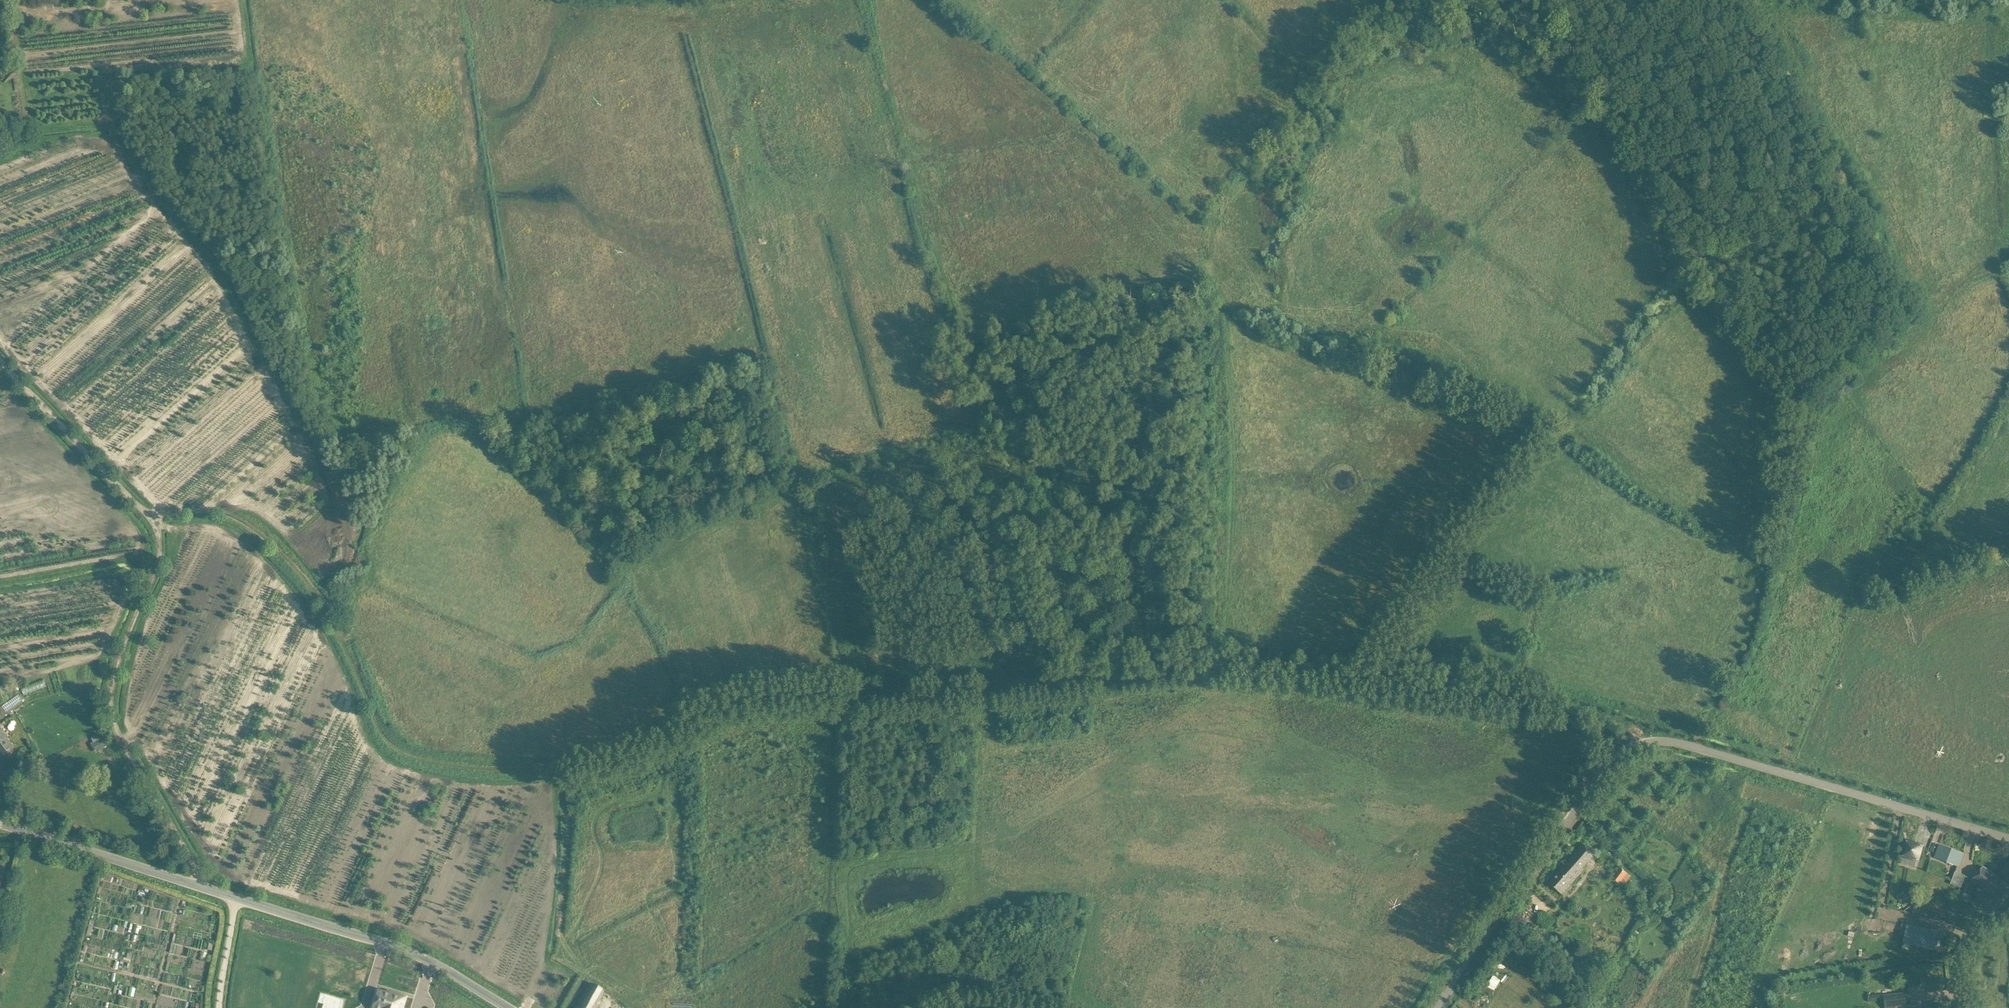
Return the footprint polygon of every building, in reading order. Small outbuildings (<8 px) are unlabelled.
[(25,685),(27,692),(47,687),(45,680),(25,685)] [(23,702),(13,689),(0,699),(0,718),(23,702)] [(8,750),(12,747),(0,731),(0,756),(8,750)] [(98,736),(90,740),(92,744),(91,744),(95,753),(104,748),(100,741),(101,741),(98,736)] [(1917,845),(1904,840),(1899,853),(1912,859),(1917,845)] [(1583,844),(1549,884),(1562,895),(1584,870),(1582,868),(1594,854),(1583,844)] [(1940,845),(1935,858),(1958,867),(1963,854),(1940,845)] [(1996,911),(2008,893),(2008,887),(1983,867),(1975,878),(1976,879),(1970,887),(1971,891),(1978,896),(1996,911)] [(1631,877),(1626,874),(1619,869),(1612,878),(1619,884),(1622,881),(1626,884),(1631,877)] [(1954,871),(1950,883),(1962,888),(1966,876),(1954,871)] [(1869,931),(1883,932),(1884,919),(1870,918),(1869,931)] [(1934,950),(1938,932),(1906,925),(1902,943),(1934,950)] [(604,994),(591,985),(577,1007),(595,1007),(604,994)] [(372,1007),(402,1007),(405,997),(393,993),(393,995),(377,990),(372,1007)] [(1908,992),(1882,995),(1884,1007),(1889,1007),(1894,1007),(1893,1006),(1909,1004),(1908,992)]
